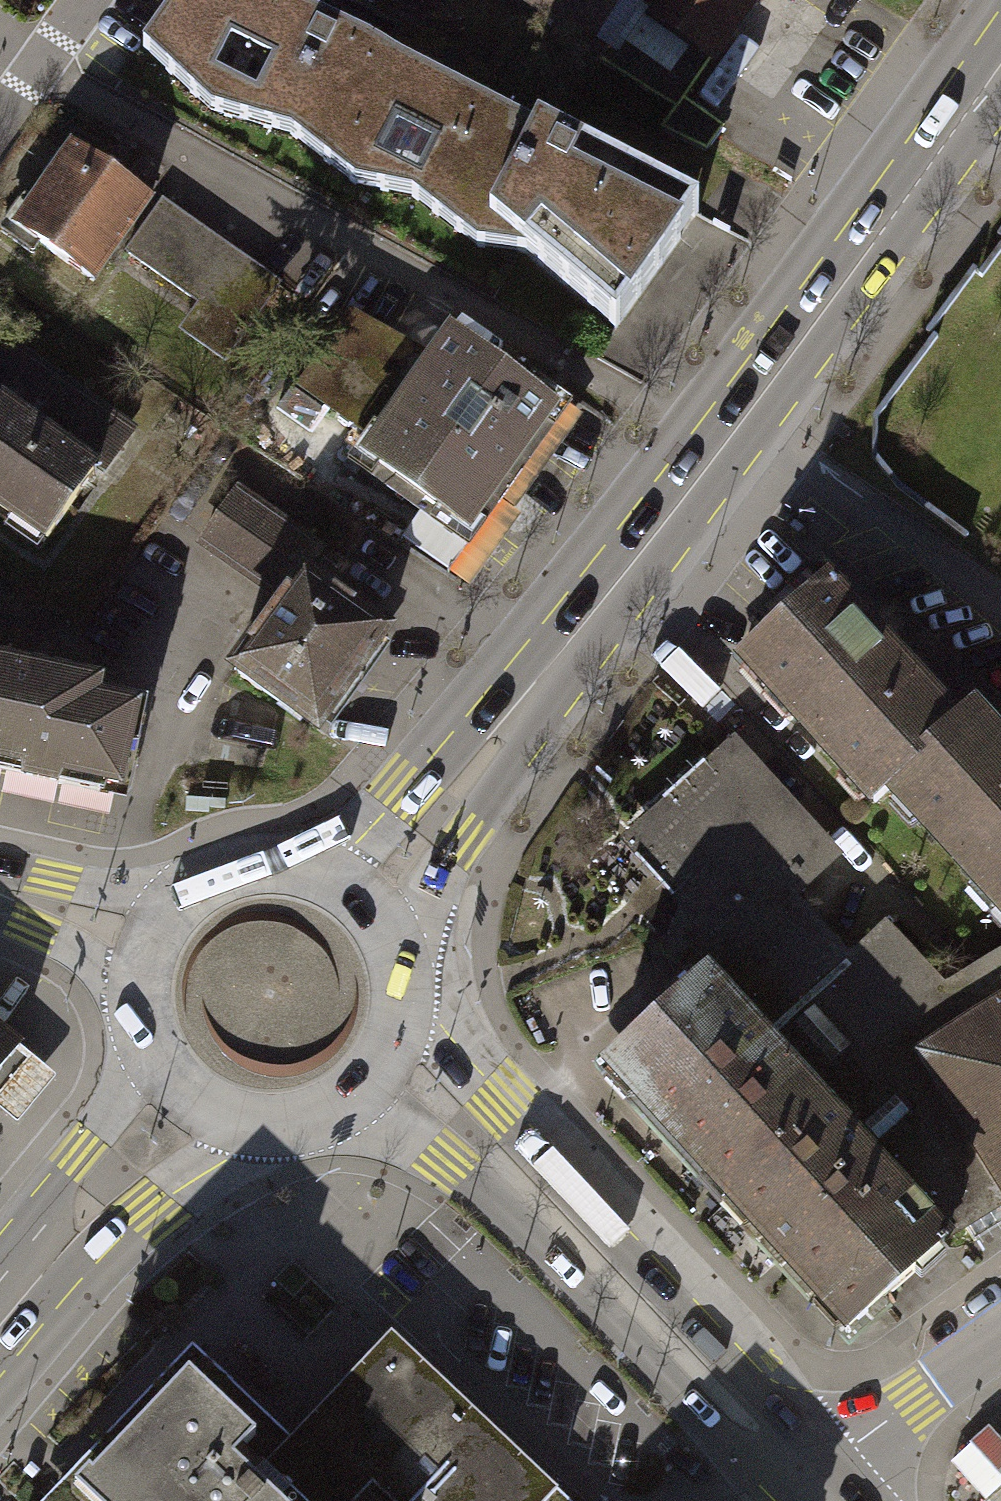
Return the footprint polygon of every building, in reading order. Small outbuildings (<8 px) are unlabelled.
[(275,0),(178,0),(142,49),(210,112),(293,137),(359,186),(412,198),(478,248),(529,254),(615,325),(698,212),(275,0)] [(605,71),(641,18),(654,0),(502,0),(605,71)] [(717,70),(765,0),(654,0),(641,18),(712,67),(717,70)] [(641,18),(605,71),(675,118),(712,67),(641,18)] [(76,159),(18,242),(100,299),(126,262),(158,217),(76,159)] [(281,293),(163,210),(158,217),(126,262),(197,312),(180,336),(227,369),(281,293)] [(130,424),(0,338),(0,518),(47,549),(130,424)] [(459,339),(366,462),(475,543),(567,420),(459,339)] [(201,540),(295,607),(315,580),(334,553),(240,486),(201,540)] [(238,686),(323,746),(399,640),(315,580),(295,607),(238,686)] [(954,728),(822,584),(742,657),(874,801),(890,786),(954,728)] [(122,802),(142,710),(98,701),(100,692),(0,671),(0,777),(22,781),(122,802)] [(954,728),(890,786),(1000,908),(1000,748),(970,713),(954,728)] [(738,800),(810,878),(839,852),(733,736),(618,840),(679,906),(663,953),(675,966),(682,959),(681,959),(735,910),(681,851),(708,827),(738,800)] [(940,1245),(945,1242),(942,1238),(975,1218),(1000,1202),(1000,958),(944,993),(885,929),(848,960),(790,897),(810,878),(738,800),(708,827),(681,851),(735,910),(681,959),(682,959),(702,981),(822,1115),(940,1245)] [(674,1135),(731,1198),(822,1115),(702,981),(665,1015),(629,1048),(628,1052),(626,1079),(627,1084),(674,1135)] [(56,1083),(0,1035),(0,1152),(56,1083)] [(731,1198),(848,1328),(940,1245),(822,1115),(731,1198)] [(403,1342),(283,1468),(196,1387),(88,1500),(572,1500),(403,1342)]
